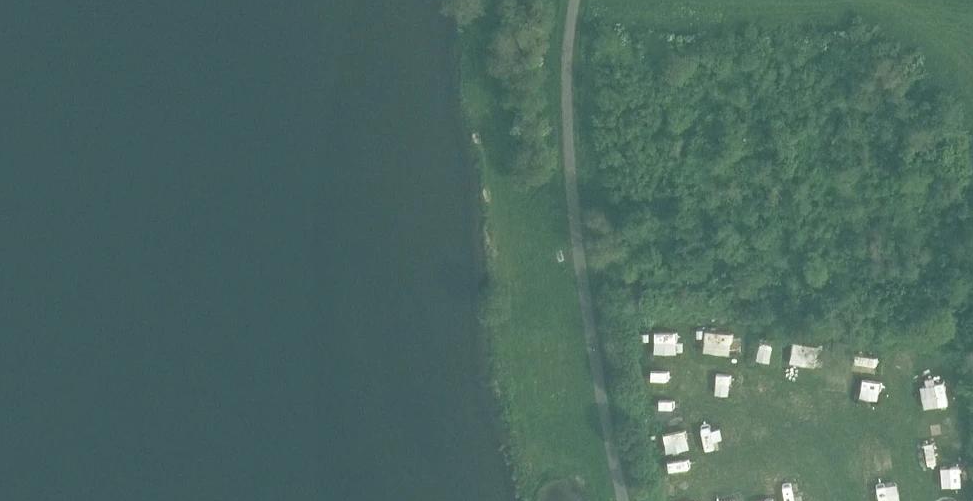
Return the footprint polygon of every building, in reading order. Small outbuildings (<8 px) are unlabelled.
[(675,350),(694,350),(694,328),(674,329),(675,350)] [(707,329),(705,350),(733,352),(735,330),(707,329)] [(772,361),(776,337),(763,335),(759,358),(772,361)] [(826,365),(828,343),(794,341),(793,363),(826,365)] [(646,347),(650,367),(670,363),(666,344),(646,347)] [(877,374),(880,354),(857,352),(855,371),(877,374)] [(674,393),(671,380),(655,383),(658,396),(674,393)] [(661,442),(665,460),(686,456),(683,438),(661,442)] [(668,472),(673,492),(697,487),(693,467),(668,472)]
